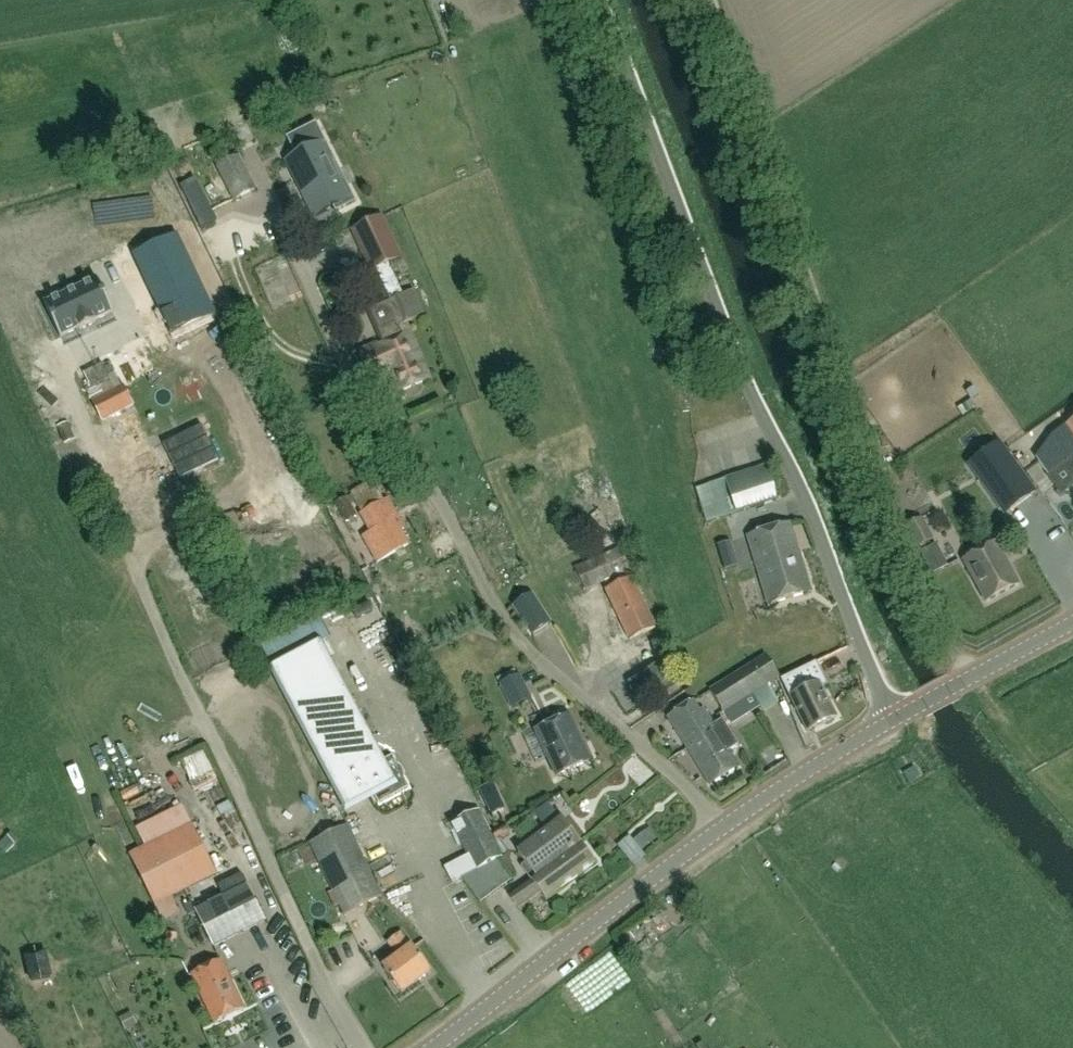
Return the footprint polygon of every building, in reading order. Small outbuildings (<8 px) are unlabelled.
[(355,202),(315,123),(314,124),(316,128),(295,138),(303,153),(295,157),(287,162),(315,217),(333,208),(335,213),(355,202)] [(234,202),(256,191),(239,156),(205,172),(217,198),(229,192),(234,202)] [(207,200),(196,178),(180,186),(191,208),(207,200)] [(375,272),(391,304),(371,312),(383,343),(360,352),(372,383),(390,375),(395,393),(428,380),(410,334),(399,338),(395,326),(421,315),(412,292),(402,296),(388,266),(402,259),(382,216),(350,231),(371,274),(375,272)] [(134,246),(172,325),(211,306),(173,228),(134,246)] [(98,281),(45,306),(61,340),(80,331),(81,333),(96,325),(96,323),(114,314),(98,281)] [(102,422),(134,406),(123,384),(119,386),(107,362),(83,374),(89,387),(85,389),(102,422)] [(758,455),(756,436),(747,436),(746,426),(733,427),(734,431),(701,433),(704,460),(758,455)] [(1034,493),(1008,458),(983,476),(1009,511),(1034,493)] [(706,523),(735,514),(736,515),(778,503),(766,466),(724,479),(724,481),(696,489),(706,523)] [(351,520),(361,515),(362,516),(360,517),(370,535),(361,540),(375,563),(407,545),(399,530),(403,528),(388,501),(384,503),(372,482),(350,494),(350,496),(341,501),(351,520)] [(609,582),(613,589),(605,593),(628,640),(654,627),(631,580),(627,574),(630,572),(605,518),(589,525),(593,536),(585,539),(593,560),(573,569),(582,593),(609,582)] [(931,540),(920,519),(904,527),(916,548),(931,540)] [(766,604),(810,592),(790,525),(747,538),(766,604)] [(737,566),(730,542),(717,546),(724,570),(737,566)] [(985,603),(1018,586),(996,544),(963,561),(985,603)] [(512,607),(531,637),(552,623),(532,594),(512,607)] [(587,595),(574,599),(578,611),(591,607),(587,595)] [(319,644),(271,670),(346,810),(371,796),(377,807),(410,789),(392,755),(381,761),(319,644)] [(377,666),(397,659),(393,647),(373,654),(377,666)] [(779,678),(765,656),(710,691),(724,713),(779,678)] [(640,698),(676,681),(664,658),(629,675),(640,698)] [(781,680),(808,732),(837,717),(821,687),(826,684),(815,663),(781,680)] [(519,675),(499,685),(511,709),(530,699),(519,675)] [(694,702),(667,718),(709,786),(739,768),(704,710),(700,712),(694,702)] [(568,715),(534,731),(555,777),(589,761),(568,715)] [(199,751),(186,753),(191,772),(203,769),(199,751)] [(910,765),(917,761),(914,756),(907,760),(910,765)] [(491,815),(505,808),(500,798),(486,804),(491,815)] [(545,833),(559,822),(547,805),(532,816),(545,833)] [(444,869),(452,884),(460,880),(496,861),(503,857),(478,810),(450,825),(467,856),(444,869)] [(534,875),(578,842),(562,820),(518,853),(534,875)] [(205,823),(142,853),(166,902),(229,872),(205,823)] [(382,897),(348,825),(310,843),(344,915),(382,897)] [(647,829),(632,841),(640,851),(655,840),(647,829)] [(578,842),(534,875),(536,878),(533,880),(532,879),(508,897),(518,910),(540,894),(546,901),(594,865),(580,846),(581,845),(578,842)] [(496,861),(460,880),(472,896),(479,904),(510,880),(496,861)] [(218,886),(223,897),(193,911),(213,949),(265,923),(246,886),(241,875),(218,886)] [(387,944),(397,959),(383,970),(401,994),(430,972),(412,948),(413,948),(402,933),(387,944)] [(191,976),(213,1023),(243,1009),(220,962),(191,976)]
